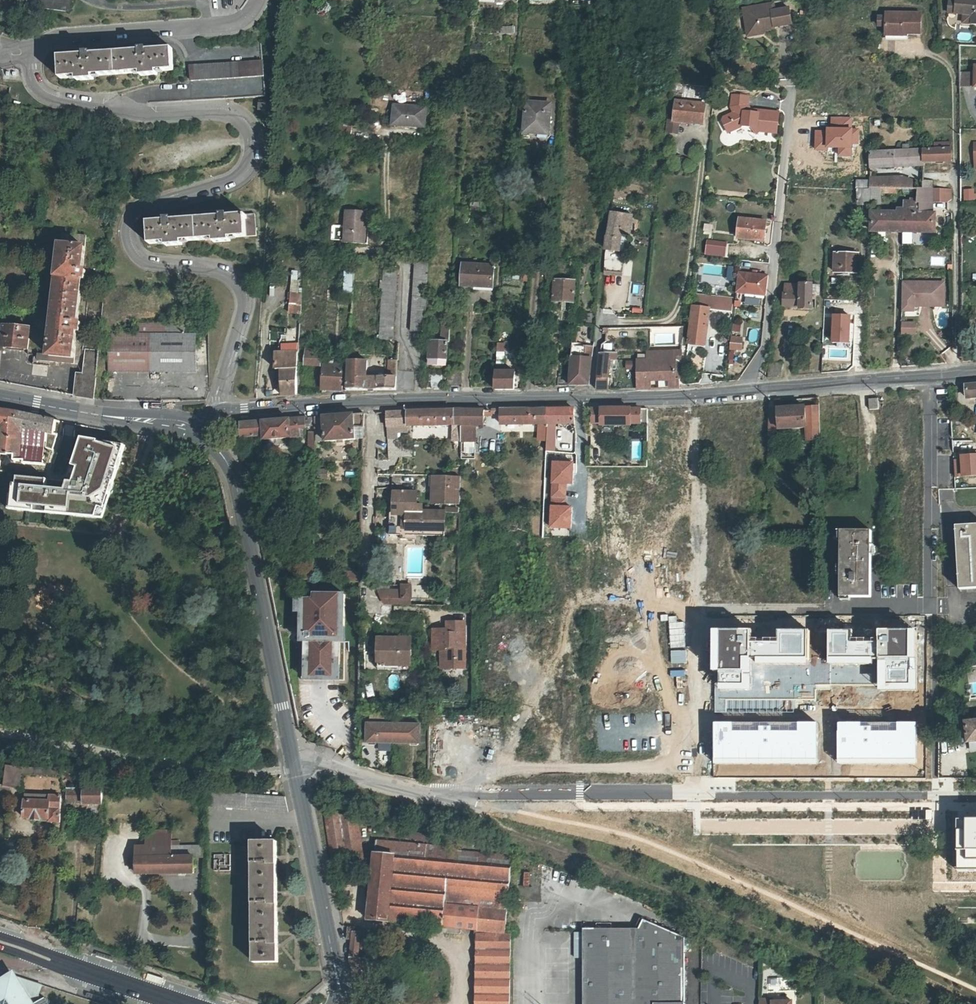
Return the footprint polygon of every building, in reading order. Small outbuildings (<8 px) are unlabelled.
[(72,0),(29,0),(28,3),(71,10),(72,0)] [(952,13),(959,13),(960,0),(953,0),(952,13)] [(975,15),(974,24),(975,24),(975,0),(960,0),(959,13),(967,14),(975,15)] [(769,3),(741,8),(745,29),(761,27),(761,30),(773,28),(773,27),(790,24),(787,7),(773,10),(770,10),(769,3)] [(890,37),(908,37),(908,34),(925,35),(925,14),(890,14),(890,37)] [(975,15),(967,14),(966,24),(974,24),(975,15)] [(761,27),(745,29),(746,36),(762,33),(761,30),(761,27)] [(79,54),(62,55),(63,77),(80,76),(80,81),(97,79),(97,75),(142,73),(142,77),(159,76),(159,72),(176,71),(175,48),(157,49),(157,46),(150,47),(150,50),(85,54),(85,51),(79,51),(79,54)] [(194,81),(266,78),(266,62),(194,64),(194,81)] [(968,86),(969,72),(960,71),(959,86),(968,86)] [(747,96),(731,95),(730,108),(731,113),(729,114),(720,118),(720,119),(727,133),(741,127),(756,128),(755,131),(776,133),(778,112),(754,110),(754,113),(746,112),(746,109),(747,96)] [(701,123),(704,104),(676,100),(674,119),(679,120),(701,123)] [(550,137),(551,106),(528,104),(526,135),(550,137)] [(394,107),(392,126),(425,129),(426,109),(394,107)] [(667,118),(666,130),(677,132),(679,120),(674,119),(667,118)] [(923,150),(923,163),(952,162),(951,143),(934,143),(934,149),(923,150)] [(923,163),(923,150),(908,151),(907,146),(902,147),(902,151),(868,153),(869,168),(923,166),(923,163)] [(869,188),(888,189),(888,178),(869,179),(869,188)] [(888,189),(895,189),(914,189),(914,182),(901,179),(888,178),(888,189)] [(924,189),(932,190),(932,181),(924,182),(924,189)] [(975,199),(975,187),(961,188),(962,200),(975,199)] [(888,189),(869,188),(856,188),(856,205),(879,205),(880,194),(895,194),(895,189),(888,189)] [(902,214),(902,232),(935,233),(935,230),(938,230),(938,226),(935,226),(935,214),(932,213),(932,201),(932,190),(924,189),(917,190),(917,202),(907,203),(906,214),(902,214)] [(952,190),(932,190),(932,201),(952,201),(952,190)] [(610,212),(608,236),(606,236),(605,251),(619,252),(620,235),(630,236),(632,215),(610,212)] [(165,221),(149,222),(150,244),(167,243),(167,246),(183,245),(182,242),(214,239),(215,242),(230,241),(230,237),(255,235),(254,214),(229,215),(229,213),(221,214),(221,216),(171,220),(171,218),(165,218),(165,221)] [(367,214),(347,213),(345,227),(332,226),(331,242),(344,243),(344,245),(363,246),(363,236),(368,236),(369,229),(366,228),(367,214)] [(902,232),(902,214),(870,214),(870,232),(902,232)] [(762,241),(765,222),(739,219),(736,238),(762,241)] [(62,235),(61,245),(85,248),(86,238),(62,235)] [(740,244),(719,242),(718,252),(739,253),(740,244)] [(83,270),(85,248),(61,245),(50,358),(75,359),(78,332),(81,332),(81,323),(79,323),(82,280),(85,280),(86,270),(83,270)] [(619,252),(605,251),(603,272),(620,274),(622,255),(618,255),(619,252)] [(857,273),(857,255),(834,254),(834,273),(857,273)] [(424,331),(428,260),(415,260),(411,330),(424,331)] [(460,286),(492,287),(493,265),(462,264),(460,286)] [(342,291),(352,291),(352,268),(342,268),(342,291)] [(384,268),(380,338),(393,338),(397,268),(384,268)] [(298,291),(297,269),(289,270),(290,291),(298,291)] [(769,274),(738,271),(736,291),(767,294),(769,274)] [(573,302),(574,281),(554,279),(553,301),(573,302)] [(937,282),(902,282),(902,312),(914,312),(914,307),(919,307),(919,303),(933,303),(937,299),(937,282)] [(944,282),(937,282),(937,299),(933,303),(919,303),(919,307),(944,306),(944,282)] [(784,283),(783,307),(799,308),(799,310),(811,311),(813,284),(801,284),(784,283)] [(287,292),(287,313),(300,313),(301,292),(287,292)] [(735,298),(696,294),(691,324),(690,324),(688,343),(705,346),(706,343),(707,338),(710,317),(733,319),(735,298)] [(851,317),(835,316),(834,344),(850,344),(851,317)] [(135,322),(135,333),(110,332),(108,370),(195,373),(195,324),(135,322)] [(740,333),(741,323),(731,322),(731,332),(740,333)] [(916,324),(902,324),(902,335),(916,334),(916,324)] [(28,351),(30,329),(4,327),(2,348),(28,351)] [(437,341),(437,339),(433,338),(433,335),(429,335),(428,365),(445,366),(446,342),(449,342),(449,333),(441,333),(440,341),(437,341)] [(743,338),(732,337),(731,348),(742,349),(743,338)] [(705,346),(688,343),(687,350),(704,353),(705,346)] [(575,357),(591,358),(591,347),(576,346),(575,357)] [(320,368),(321,350),(306,348),(305,366),(320,368)] [(84,374),(78,374),(76,395),(95,399),(99,350),(86,349),(84,374)] [(647,352),(646,360),(636,361),(635,390),(649,389),(650,380),(668,380),(668,389),(678,389),(681,352),(647,352)] [(607,390),(609,361),(616,361),(616,353),(599,353),(595,390),(607,390)] [(297,356),(278,355),(278,370),(282,371),(282,395),(296,394),(297,356)] [(569,374),(568,385),(589,385),(591,358),(575,357),(570,357),(569,374)] [(388,371),(397,371),(397,360),(388,360),(388,371)] [(413,372),(397,371),(396,377),(367,378),(368,361),(349,361),(347,391),(396,391),(396,387),(412,388),(413,372)] [(782,378),(782,363),(770,363),(769,363),(768,379),(782,378)] [(335,369),(335,367),(323,367),(321,390),(342,391),(344,370),(335,369)] [(448,372),(447,385),(460,385),(460,372),(448,372)] [(494,372),(493,390),(514,390),(514,372),(494,372)] [(534,372),(534,386),(542,386),(543,372),(534,372)] [(568,385),(569,374),(557,374),(557,386),(568,385)] [(430,376),(430,389),(441,388),(441,376),(430,376)] [(965,385),(966,398),(975,397),(975,384),(965,385)] [(868,408),(877,408),(877,397),(867,397),(868,408)] [(778,442),(778,430),(806,428),(807,441),(819,440),(818,406),(780,409),(780,401),(770,401),(770,443),(778,442)] [(602,424),(602,426),(631,426),(631,424),(641,424),(640,409),(592,409),(592,424),(602,424)] [(18,413),(5,410),(3,425),(1,453),(16,455),(16,460),(21,461),(21,432),(17,432),(18,413)] [(547,424),(547,410),(501,411),(502,424),(547,424)] [(547,410),(547,424),(546,441),(545,458),(553,458),(555,424),(575,424),(573,410),(547,410)] [(461,412),(460,427),(460,443),(477,443),(477,427),(486,426),(486,417),(494,417),(494,411),(461,412)] [(402,428),(460,427),(461,412),(385,414),(386,429),(394,429),(402,428)] [(24,414),(18,413),(17,432),(21,432),(21,461),(26,461),(25,463),(42,464),(42,461),(45,457),(45,450),(47,434),(30,430),(34,416),(24,414)] [(314,434),(314,441),(323,440),(324,442),(355,439),(355,428),(364,427),(364,414),(314,418),(314,427),(314,434)] [(53,434),(56,421),(34,416),(30,430),(47,434),(53,434)] [(314,427),(314,418),(241,423),(237,428),(239,438),(262,436),(263,440),(299,437),(298,428),(314,427)] [(363,439),(364,427),(355,428),(355,439),(363,439)] [(394,433),(394,429),(386,429),(386,440),(395,440),(394,433)] [(53,434),(47,434),(45,450),(52,451),(57,435),(53,434)] [(117,455),(119,445),(82,439),(68,482),(17,477),(16,485),(13,484),(11,501),(17,501),(16,510),(34,511),(35,506),(48,507),(47,513),(56,514),(57,508),(70,509),(69,515),(96,517),(100,505),(103,494),(109,496),(113,482),(108,480),(112,468),(117,469),(122,455),(117,455)] [(573,462),(551,461),(549,528),(571,528),(571,505),(565,505),(565,484),(572,484),(573,462)] [(253,477),(247,478),(250,493),(256,492),(253,477)] [(459,505),(459,479),(431,478),(431,505),(459,505)] [(394,529),(389,528),(389,537),(401,537),(401,541),(408,540),(409,537),(409,532),(445,532),(445,513),(423,513),(423,507),(417,506),(418,494),(395,493),(394,511),(389,510),(389,520),(394,521),(394,529)] [(953,525),(959,587),(975,586),(975,523),(953,525)] [(839,597),(869,597),(869,530),(839,530),(839,597)] [(766,554),(777,553),(776,541),(765,542),(766,554)] [(348,580),(357,579),(357,571),(348,571),(348,580)] [(339,679),(341,589),(309,589),(307,594),(289,594),(289,609),(295,610),(292,640),(298,639),(299,679),(339,679)] [(410,595),(410,607),(432,607),(432,589),(403,589),(403,594),(410,595)] [(410,595),(403,594),(385,595),(379,596),(385,605),(390,607),(392,607),(410,607),(410,595)] [(446,597),(446,607),(458,607),(458,597),(446,597)] [(465,668),(465,619),(444,620),(444,626),(431,627),(430,650),(438,649),(437,668),(452,667),(465,668)] [(852,630),(829,630),(829,666),(880,666),(880,691),(917,691),(917,631),(879,630),(879,640),(852,640),(852,630)] [(805,667),(805,631),(782,631),(782,641),(756,641),(756,631),(717,631),(717,691),(754,692),(754,666),(805,667)] [(409,635),(374,634),(373,661),(410,667),(411,641),(409,635)] [(967,721),(969,742),(975,741),(975,720),(967,721)] [(420,743),(421,724),(368,723),(368,742),(374,742),(414,743),(420,743)] [(917,723),(840,723),(840,764),(916,764),(917,723)] [(818,725),(714,724),(714,766),(818,766),(818,725)] [(22,787),(24,772),(25,767),(10,765),(7,785),(22,787)] [(84,803),(102,803),(103,788),(90,788),(67,788),(66,802),(83,802),(84,803)] [(25,798),(23,816),(49,818),(49,821),(59,822),(61,795),(26,794),(26,798),(25,798)] [(357,815),(324,811),(333,863),(362,860),(357,815)] [(955,818),(955,870),(975,870),(975,818),(955,818)] [(147,830),(147,845),(179,845),(179,841),(172,841),(172,830),(147,830)] [(376,838),(375,852),(374,852),(369,918),(476,929),(477,930),(505,932),(512,852),(458,848),(458,845),(376,838)] [(254,964),(277,964),(276,844),(252,844),(254,964)] [(194,856),(136,857),(130,857),(130,868),(136,868),(137,873),(194,873),(194,856)] [(521,886),(529,887),(531,872),(523,871),(521,886)] [(883,891),(883,902),(900,902),(900,891),(883,891)] [(684,934),(642,918),(639,926),(582,926),(583,1003),(684,1003),(684,934)] [(349,958),(354,985),(367,982),(361,957),(359,957),(361,926),(348,925),(347,938),(351,939),(349,958)] [(510,934),(477,934),(475,1003),(509,1003),(510,934)] [(45,998),(40,1001),(37,996),(40,985),(0,972),(0,1003),(49,1003),(45,998)]
